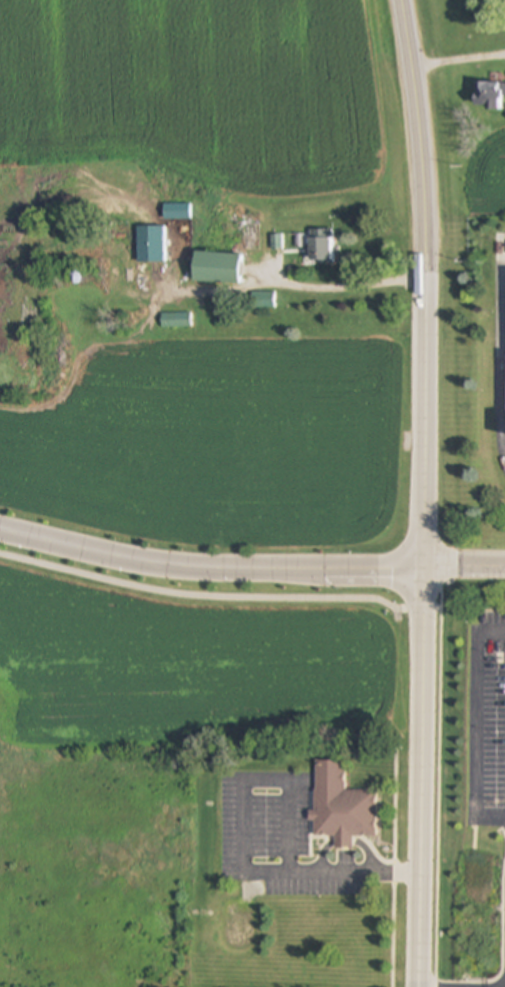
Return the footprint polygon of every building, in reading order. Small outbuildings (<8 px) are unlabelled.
[(500,82),(475,82),(475,109),(500,109),(500,82)] [(164,273),(163,229),(189,229),(189,212),(163,213),(163,197),(145,198),(145,216),(135,216),(136,287),(146,287),(146,274),(164,273)] [(259,215),(241,215),(241,251),(259,251),(259,215)] [(308,238),(308,264),(334,264),(334,238),(308,238)] [(161,328),(190,328),(190,314),(161,314),(161,328)] [(376,791),(345,791),(345,761),(314,761),(313,821),(314,821),(314,836),(335,836),(335,848),(352,848),(352,836),(376,837),(376,791)]
